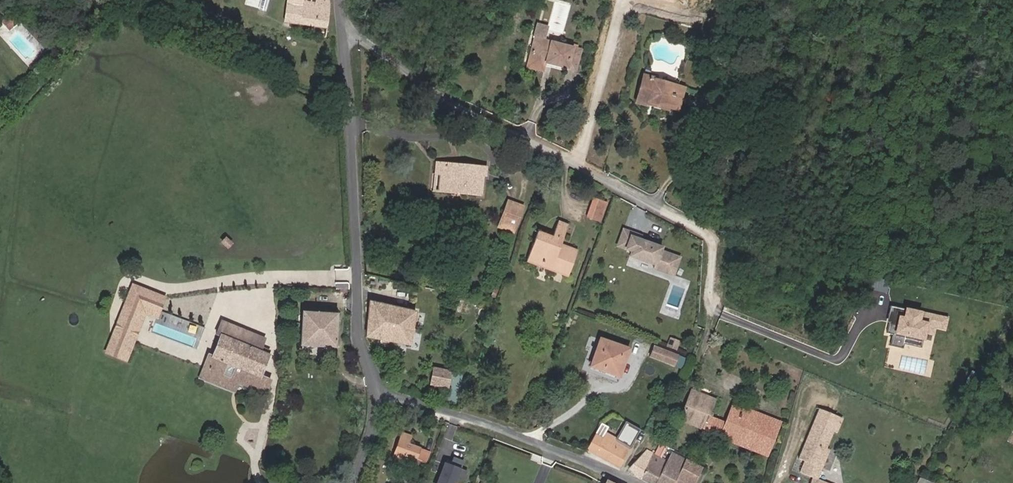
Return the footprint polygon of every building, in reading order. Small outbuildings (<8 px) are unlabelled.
[(329,13),(328,0),(289,0),(286,20),(327,27),(329,13)] [(125,9),(132,12),(136,6),(127,2),(125,9)] [(10,29),(20,20),(13,13),(3,22),(10,29)] [(575,69),(581,49),(535,37),(530,57),(545,61),(575,69)] [(543,71),(545,61),(530,57),(528,66),(543,71)] [(669,107),(675,86),(653,79),(653,78),(643,75),(636,102),(646,104),(646,103),(668,110),(669,107)] [(684,88),(675,86),(669,107),(678,110),(684,88)] [(440,175),(438,190),(480,195),(482,175),(486,175),(486,168),(466,166),(465,168),(436,166),(435,174),(440,175)] [(607,202),(594,197),(587,216),(601,221),(607,202)] [(514,232),(524,206),(509,200),(499,227),(514,232)] [(529,260),(568,274),(576,250),(557,244),(558,238),(562,239),(567,224),(560,222),(554,237),(539,232),(529,260)] [(642,235),(622,228),(615,247),(629,253),(628,257),(654,267),(652,270),(674,278),(682,257),(662,250),(663,247),(641,239),(642,235)] [(146,311),(149,302),(158,306),(162,297),(134,286),(131,295),(127,303),(127,304),(121,318),(121,319),(139,326),(140,325),(145,312),(146,311)] [(371,301),(365,336),(425,347),(427,335),(413,332),(416,312),(371,301)] [(145,312),(155,316),(158,306),(149,302),(146,311),(145,312)] [(946,332),(950,315),(905,304),(905,307),(894,304),(887,331),(895,332),(892,342),(903,345),(904,341),(924,346),(929,328),(946,332)] [(336,347),(338,314),(303,311),(301,345),(336,347)] [(134,340),(139,326),(121,319),(116,333),(134,340)] [(265,338),(223,321),(217,334),(223,336),(260,351),(265,338)] [(126,358),(134,340),(116,333),(108,351),(126,358)] [(671,335),(668,345),(678,349),(681,339),(671,335)] [(260,375),(268,354),(260,351),(223,336),(215,357),(206,380),(220,385),(224,376),(237,381),(265,392),(271,379),(260,375)] [(619,375),(628,348),(602,339),(592,366),(619,375)] [(668,351),(654,345),(650,356),(664,361),(668,351)] [(206,380),(215,357),(209,355),(200,377),(206,380)] [(449,387),(452,371),(435,368),(432,384),(449,387)] [(233,391),(237,381),(224,376),(220,385),(233,391)] [(691,391),(682,414),(706,424),(708,417),(715,402),(713,401),(691,391)] [(734,408),(728,425),(725,432),(768,449),(778,426),(734,408)] [(828,448),(835,431),(839,432),(845,418),(821,408),(815,422),(808,439),(810,440),(809,444),(806,443),(800,459),(806,461),(801,472),(814,478),(819,480),(819,479),(824,468),(820,466),(828,448)] [(706,424),(682,414),(680,420),(703,429),(706,424)] [(706,424),(703,429),(723,437),(725,432),(728,425),(708,417),(706,424)] [(626,420),(618,437),(631,443),(639,427),(626,420)] [(766,455),(768,449),(725,432),(723,437),(766,455)] [(411,436),(403,433),(393,457),(404,461),(407,455),(421,460),(425,450),(408,443),(411,436)] [(619,466),(629,449),(630,448),(613,439),(610,444),(603,440),(595,453),(619,466)] [(824,468),(831,450),(828,448),(820,466),(824,468)] [(637,476),(654,453),(646,449),(628,468),(637,476)] [(651,482),(655,482),(667,460),(654,453),(637,476),(651,482)] [(445,459),(436,482),(456,482),(459,475),(466,477),(469,469),(462,466),(465,458),(455,454),(452,462),(445,459)] [(686,459),(682,457),(678,465),(667,460),(655,482),(674,482),(677,477),(686,459)] [(702,467),(686,459),(677,477),(689,482),(692,482),(702,467)]
